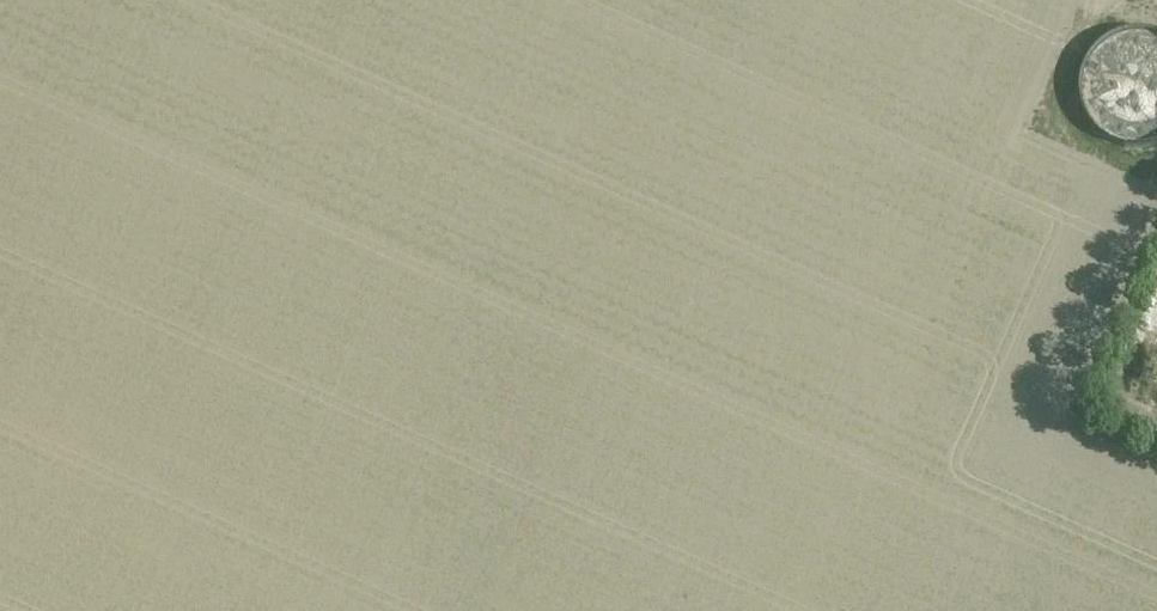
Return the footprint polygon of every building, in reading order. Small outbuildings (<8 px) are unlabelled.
[(1089,124),(1101,138),(1117,147),(1135,152),(1153,151),(1156,150),(1156,27),(1153,26),(1134,25),(1116,30),(1100,40),(1088,54),(1080,71),(1078,89),(1081,107),(1089,124)]
